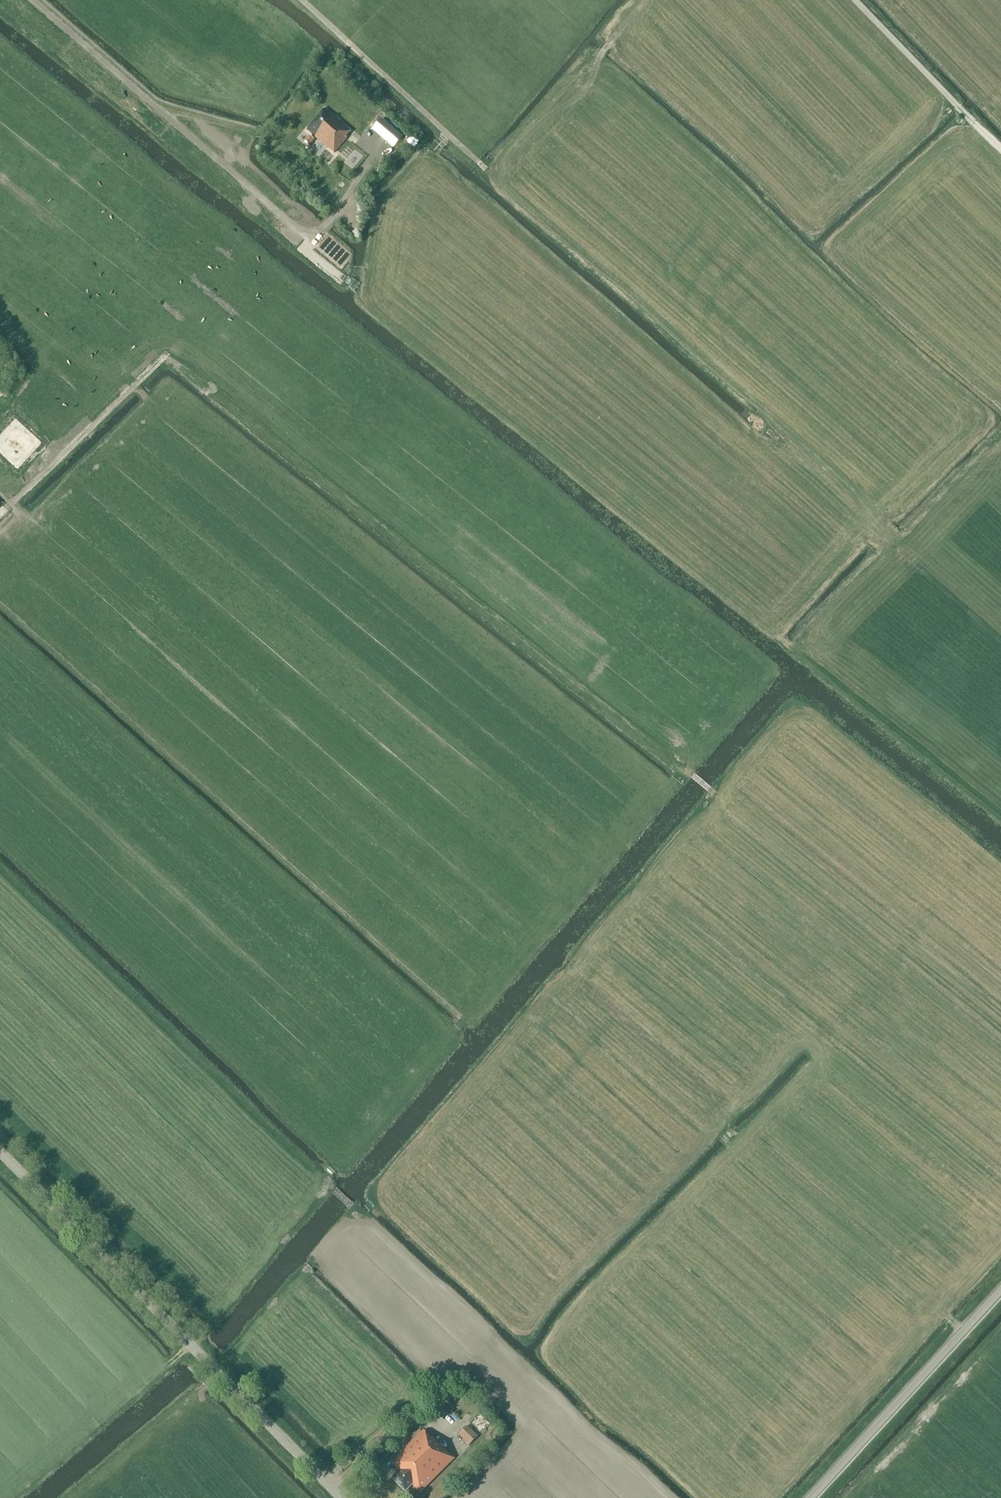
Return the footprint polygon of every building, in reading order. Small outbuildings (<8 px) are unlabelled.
[(346,138),(345,137),(350,130),(324,108),(306,130),(333,153),(346,138)] [(402,137),(381,119),(372,129),(393,148),(402,137)] [(339,168),(333,177),(345,184),(350,176),(339,168)] [(458,1435),(469,1446),(494,1420),(483,1410),(458,1435)] [(418,1430),(401,1447),(404,1450),(398,1456),(399,1457),(393,1464),(397,1468),(395,1469),(395,1472),(397,1474),(392,1479),(405,1492),(412,1485),(420,1493),(454,1459),(432,1437),(431,1439),(423,1431),(421,1433),(418,1430)] [(337,1447),(341,1452),(347,1445),(343,1441),(337,1447)] [(352,1463),(358,1469),(365,1462),(359,1456),(352,1463)]
